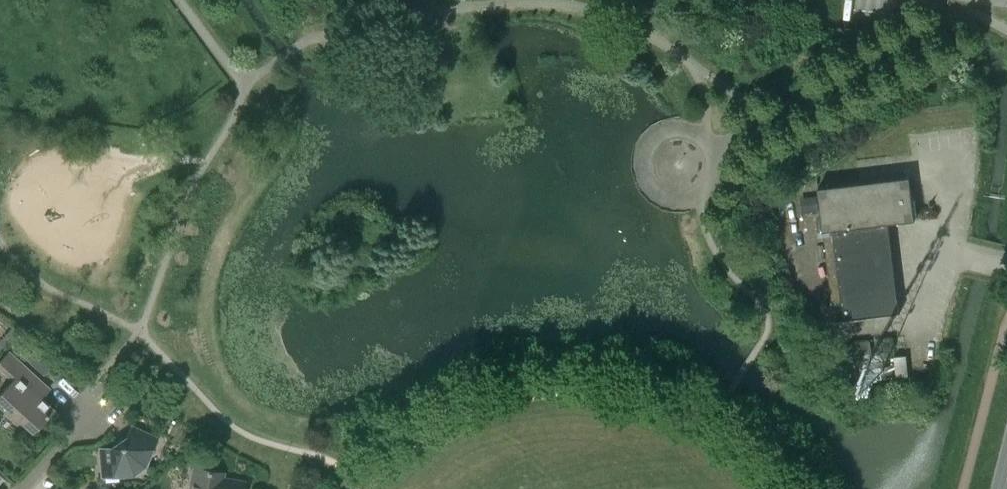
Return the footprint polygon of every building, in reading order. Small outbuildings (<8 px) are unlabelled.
[(916,221),(910,178),(819,189),(835,322),(900,314),(889,224),(916,221)] [(883,350),(893,349),(892,338),(881,339),(883,350)] [(856,354),(872,351),(871,341),(855,343),(856,354)] [(53,410),(39,397),(47,389),(48,390),(49,389),(5,349),(0,355),(0,368),(13,380),(0,394),(0,402),(8,410),(5,413),(17,424),(20,421),(32,432),(53,410)] [(35,355),(29,362),(44,375),(53,365),(35,355)] [(909,376),(907,356),(895,357),(897,377),(909,376)] [(137,474),(142,470),(157,438),(131,427),(125,439),(114,448),(100,449),(102,477),(137,474)] [(244,482),(223,478),(224,473),(193,468),(190,488),(243,488),(244,482)]
